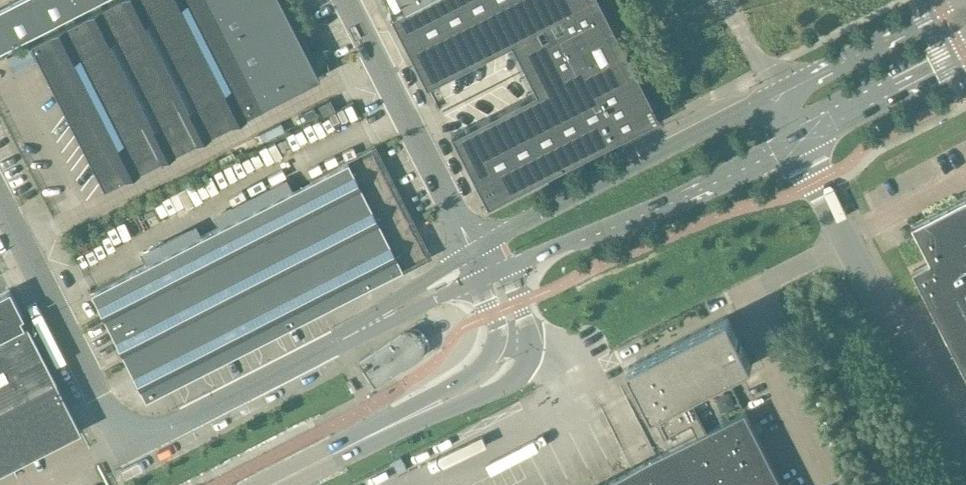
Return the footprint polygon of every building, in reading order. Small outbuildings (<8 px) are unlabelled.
[(99,0),(16,0),(0,8),(0,51),(99,0)] [(264,104),(318,76),(280,0),(113,0),(30,42),(103,186),(264,104)] [(597,0),(421,0),(403,9),(390,16),(425,86),(511,42),(536,92),(450,135),(486,205),(619,137),(618,135),(635,126),(637,128),(657,118),(597,0)] [(403,9),(421,0),(399,0),(403,9)] [(335,110),(329,99),(317,105),(323,116),(335,110)] [(357,117),(352,106),(347,109),(352,119),(357,117)] [(144,398),(400,268),(426,254),(398,200),(395,202),(386,186),(390,184),(371,147),(90,291),(144,398)] [(913,225),(931,261),(913,270),(965,373),(965,198),(913,225)] [(23,325),(19,318),(23,316),(9,289),(0,293),(0,337),(23,325)] [(629,365),(665,438),(692,424),(698,435),(600,484),(783,484),(745,411),(707,431),(689,395),(753,363),(728,315),(629,365)] [(55,380),(26,323),(23,325),(0,337),(0,408),(55,380)] [(359,361),(376,386),(422,355),(425,351),(426,346),(424,341),(418,332),(407,340),(402,332),(359,361)] [(0,408),(0,471),(80,430),(55,380),(0,408)]
